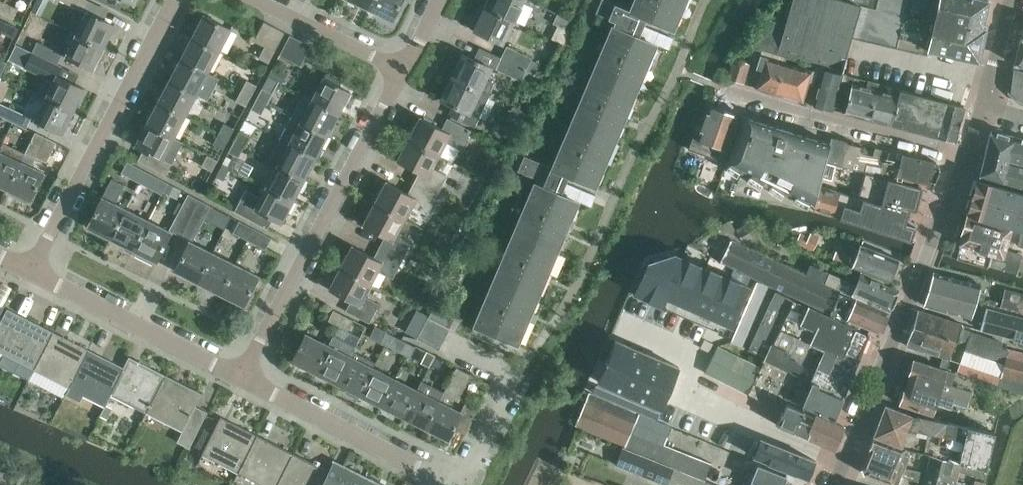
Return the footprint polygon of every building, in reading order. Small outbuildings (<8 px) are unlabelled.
[(82,10),(87,0),(60,0),(82,10)] [(119,9),(123,0),(100,0),(119,9)] [(368,9),(373,0),(349,0),(368,9)] [(368,9),(392,20),(402,0),(373,0),(368,9)] [(484,6),(484,7),(514,21),(524,0),(487,0),(484,6)] [(646,18),(673,30),(686,0),(640,0),(635,13),(605,0),(601,0),(595,13),(622,25),(620,30),(638,37),(644,25),(646,18)] [(988,0),(793,0),(786,24),(770,19),(751,47),(841,73),(841,72),(842,72),(846,57),(845,56),(850,36),(926,55),(928,49),(977,61),(979,61),(979,60),(985,29),(986,27),(982,27),(988,0)] [(11,19),(16,9),(0,1),(0,14),(11,19)] [(503,44),(514,21),(484,7),(484,6),(481,4),(474,18),(478,20),(473,30),(503,44)] [(87,11),(76,34),(104,47),(114,24),(87,11)] [(557,14),(552,24),(557,26),(564,29),(564,28),(569,19),(568,19),(557,14)] [(203,15),(192,36),(219,50),(230,29),(203,15)] [(13,38),(18,28),(0,19),(0,32),(13,38)] [(253,41),(264,46),(274,27),(264,21),(253,41)] [(644,25),(638,37),(655,44),(668,50),(673,38),(670,36),(644,25)] [(557,26),(551,38),(558,41),(563,44),(568,32),(569,30),(564,28),(564,29),(557,26)] [(274,27),(264,46),(274,52),(284,32),(274,27)] [(594,187),(655,44),(638,37),(620,30),(619,32),(616,31),(557,170),(524,156),(518,170),(542,181),(539,186),(560,195),(565,182),(568,176),(594,187)] [(1022,66),(1022,30),(1014,64),(1022,66)] [(104,47),(76,34),(66,56),(93,69),(104,47)] [(279,55),(290,60),(300,40),(290,35),(279,55)] [(192,36),(181,58),(208,72),(219,50),(192,36)] [(300,40),(290,60),(300,65),(310,46),(300,40)] [(37,42),(32,52),(57,64),(62,53),(37,42)] [(15,44),(8,61),(25,68),(27,62),(32,52),(15,44)] [(274,52),(264,46),(259,58),(268,63),(274,52)] [(506,46),(501,57),(526,70),(531,59),(532,58),(506,46)] [(57,64),(32,52),(27,62),(52,74),(57,64)] [(462,53),(451,76),(481,91),(492,67),(462,53)] [(755,87),(779,95),(802,102),(808,82),(812,83),(816,72),(761,55),(757,67),(761,68),(755,87)] [(526,70),(501,57),(496,69),(521,81),(526,70)] [(181,58),(169,79),(196,94),(208,72),(181,58)] [(727,79),(744,84),(750,63),(734,58),(727,79)] [(531,59),(526,70),(535,74),(540,64),(531,59)] [(273,66),(268,76),(282,83),(287,73),(273,66)] [(1013,68),(1013,69),(1013,70),(1010,92),(1020,101),(1022,100),(1022,71),(1013,68)] [(842,74),(823,69),(821,78),(813,104),(832,110),(832,109),(838,90),(842,74)] [(304,96),(311,100),(338,114),(349,93),(350,93),(350,92),(340,86),(342,82),(326,73),(323,78),(317,89),(309,85),(304,96)] [(57,75),(46,98),(73,111),(84,88),(57,75)] [(481,91),(451,76),(440,99),(453,106),(449,114),(465,122),(481,91)] [(169,79),(158,101),(185,115),(196,94),(169,79)] [(246,80),(241,90),(251,96),(256,85),(246,80)] [(891,124),(899,91),(891,89),(890,93),(852,84),(850,93),(838,90),(832,109),(891,125),(892,124),(891,124)] [(262,88),(256,98),(266,104),(272,93),(262,88)] [(892,124),(934,135),(943,101),(900,89),(899,91),(891,124),(892,124)] [(251,96),(241,90),(236,101),(246,106),(251,96)] [(73,111),(46,98),(35,120),(62,133),(73,111)] [(266,104),(256,98),(251,109),(261,114),(266,104)] [(311,100),(300,121),(327,135),(338,114),(311,100)] [(158,101),(147,122),(174,137),(185,115),(158,101)] [(943,101),(934,135),(955,140),(958,127),(959,127),(961,119),(960,119),(964,106),(943,101)] [(26,128),(31,117),(0,104),(0,117),(26,128)] [(513,106),(508,115),(520,121),(525,112),(513,106)] [(701,153),(707,156),(723,111),(708,106),(696,139),(705,142),(701,153)] [(723,111),(707,156),(705,163),(711,166),(718,147),(727,150),(738,117),(723,111)] [(814,204),(830,142),(768,123),(764,122),(743,116),(727,162),(726,162),(727,163),(741,172),(744,168),(747,170),(747,172),(766,185),(768,182),(787,194),(789,191),(793,192),(792,194),(814,205),(814,204)] [(420,117),(408,139),(437,154),(444,139),(461,148),(471,130),(447,118),(442,128),(420,117)] [(300,121),(289,143),(315,157),(327,135),(300,121)] [(174,137),(147,122),(135,145),(143,150),(138,160),(166,175),(172,163),(162,158),(174,137)] [(224,123),(218,134),(228,139),(234,129),(224,123)] [(239,131),(234,142),(243,147),(249,137),(239,131)] [(984,155),(1022,167),(1022,139),(1004,134),(1003,133),(994,131),(990,133),(984,155)] [(228,139),(218,134),(213,144),(223,149),(228,139)] [(21,161),(8,189),(18,194),(17,198),(28,203),(29,200),(30,200),(43,172),(31,166),(36,157),(46,162),(56,142),(45,137),(41,147),(30,142),(25,152),(21,161)] [(268,160),(277,165),(304,179),(315,157),(289,143),(280,138),(268,160)] [(813,209),(828,214),(842,167),(848,144),(848,142),(831,138),(830,142),(813,209)] [(419,172),(413,182),(437,195),(446,177),(429,168),(437,154),(408,139),(397,161),(419,172)] [(8,189),(21,161),(25,152),(4,141),(0,150),(0,186),(8,189)] [(243,147),(234,142),(228,152),(238,157),(243,147)] [(848,144),(842,167),(891,179),(922,187),(931,189),(939,169),(939,168),(935,167),(936,161),(935,161),(897,152),(895,164),(886,162),(888,151),(875,147),(873,155),(863,153),(864,148),(848,144)] [(201,166),(211,171),(217,160),(207,155),(201,166)] [(984,155),(979,178),(1022,191),(1022,167),(984,155)] [(121,173),(141,183),(147,171),(127,161),(121,173)] [(702,172),(710,176),(713,168),(705,164),(702,172)] [(277,165),(266,186),(293,200),(304,179),(277,165)] [(690,176),(697,179),(701,170),(695,167),(690,176)] [(842,167),(828,214),(911,241),(915,227),(895,221),(900,206),(916,210),(922,187),(891,179),(842,167)] [(147,171),(141,183),(153,190),(159,178),(147,171)] [(87,226),(110,238),(125,208),(115,203),(124,185),(111,178),(102,197),(102,196),(87,226)] [(978,210),(977,212),(1022,225),(1022,192),(977,179),(969,208),(978,210)] [(427,212),(437,195),(413,182),(408,193),(386,181),(374,203),(403,218),(410,203),(427,212)] [(565,182),(560,195),(577,202),(590,208),(593,202),(595,196),(596,195),(565,182)] [(293,200),(266,186),(260,197),(246,189),(234,211),(267,229),(273,218),(281,223),(282,222),(281,221),(293,200)] [(539,186),(479,328),(517,344),(577,202),(560,195),(539,186)] [(168,230),(148,220),(133,250),(137,252),(135,255),(152,264),(154,260),(156,261),(171,231),(180,236),(199,199),(188,194),(168,230)] [(189,240),(174,270),(197,282),(212,252),(191,241),(210,205),(199,199),(180,236),(189,240)] [(385,237),(379,247),(403,259),(412,242),(395,233),(403,218),(374,203),(363,225),(385,237)] [(110,238),(133,250),(148,220),(125,208),(110,238)] [(954,256),(986,266),(1016,273),(1021,255),(1004,250),(1011,227),(967,214),(954,256)] [(233,232),(245,238),(251,227),(239,221),(233,232)] [(736,231),(742,242),(756,235),(750,224),(736,231)] [(251,227),(245,238),(265,249),(271,238),(251,227)] [(800,232),(796,241),(803,245),(803,246),(812,251),(814,249),(820,236),(819,236),(810,232),(809,235),(808,236),(804,234),(800,232)] [(848,319),(869,329),(871,330),(871,328),(870,328),(879,308),(887,312),(889,313),(889,312),(875,305),(838,290),(731,239),(720,262),(846,322),(848,319)] [(832,260),(851,267),(889,281),(897,259),(860,244),(853,263),(849,261),(850,258),(835,252),(832,260)] [(403,259),(379,247),(374,257),(352,245),(340,267),(369,282),(376,268),(393,276),(403,259)] [(197,282),(220,294),(235,264),(212,252),(197,282)] [(653,264),(639,296),(662,306),(666,297),(732,326),(749,285),(672,252),(656,259),(653,264)] [(235,264),(220,294),(243,305),(258,275),(235,264)] [(899,290),(861,274),(856,286),(850,284),(849,282),(825,271),(817,267),(810,265),(808,271),(807,270),(805,274),(825,283),(890,311),(899,290)] [(386,291),(369,282),(340,267),(329,289),(351,301),(345,311),(369,323),(386,291)] [(931,307),(967,317),(971,315),(980,286),(934,272),(924,305),(931,307)] [(14,286),(4,280),(0,287),(0,300),(5,303),(14,286)] [(760,284),(757,291),(764,295),(768,287),(760,284)] [(772,342),(764,358),(797,374),(818,382),(817,387),(843,397),(846,387),(845,379),(851,366),(857,361),(858,359),(856,358),(859,351),(861,352),(867,335),(868,334),(857,330),(792,300),(768,287),(748,330),(772,342)] [(1022,312),(1022,293),(1005,288),(1000,306),(1022,312)] [(757,291),(754,299),(761,302),(764,295),(757,291)] [(754,299),(750,306),(758,309),(761,302),(754,299)] [(428,317),(449,328),(454,318),(434,306),(428,317)] [(750,306),(734,343),(741,346),(758,309),(750,306)] [(1022,340),(1022,318),(986,308),(981,329),(1022,340)] [(34,369),(53,332),(8,309),(0,324),(0,352),(34,369)] [(416,309),(413,316),(424,322),(428,315),(416,309)] [(328,320),(338,326),(343,315),(333,310),(328,320)] [(918,310),(906,345),(942,357),(939,368),(954,372),(1010,389),(1010,390),(1022,394),(1022,352),(1009,348),(1008,351),(1000,348),(1002,341),(964,329),(965,326),(918,310)] [(343,315),(338,326),(348,331),(353,320),(343,315)] [(428,317),(423,326),(422,328),(444,339),(449,329),(428,317)] [(405,332),(416,339),(422,328),(423,326),(411,320),(405,332)] [(422,328),(416,339),(438,350),(444,339),(422,328)] [(380,343),(390,348),(396,336),(386,331),(380,343)] [(34,369),(70,387),(88,350),(53,332),(34,369)] [(292,360),(314,372),(328,345),(305,334),(292,360)] [(390,348),(400,353),(406,341),(396,336),(390,348)] [(406,341),(400,353),(410,358),(416,346),(406,341)] [(621,342),(603,383),(661,408),(679,367),(621,342)] [(314,372),(336,383),(350,356),(328,345),(314,372)] [(797,374),(764,358),(760,367),(717,347),(704,373),(748,394),(781,411),(788,397),(802,403),(802,404),(834,418),(835,417),(833,416),(835,410),(838,410),(842,398),(843,397),(817,387),(818,382),(797,374)] [(106,404),(111,394),(110,394),(123,367),(88,350),(70,387),(105,405),(106,404)] [(372,367),(350,356),(336,383),(346,388),(344,392),(357,399),(359,394),(372,367)] [(111,394),(146,412),(165,375),(129,357),(123,367),(110,394),(111,394)] [(435,357),(431,365),(438,368),(442,360),(435,357)] [(954,373),(939,368),(914,360),(913,363),(909,365),(907,371),(909,374),(907,382),(968,401),(971,391),(951,385),(954,373)] [(359,394),(381,405),(395,379),(372,367),(359,394)] [(456,367),(444,392),(439,401),(448,406),(452,397),(458,400),(471,375),(456,367)] [(182,431),(195,406),(201,393),(165,375),(146,412),(182,431)] [(381,405),(403,417),(417,390),(395,379),(381,405)] [(421,381),(417,390),(403,417),(426,428),(439,401),(444,392),(421,381)] [(968,401),(907,382),(904,390),(901,391),(899,398),(901,401),(900,404),(940,417),(944,406),(950,408),(952,403),(966,407),(968,401)] [(595,385),(592,392),(603,397),(606,390),(595,385)] [(606,390),(603,397),(614,401),(617,394),(606,390)] [(625,445),(624,448),(632,450),(638,434),(664,444),(670,428),(647,417),(589,393),(584,403),(575,425),(625,445)] [(617,394),(614,401),(625,406),(628,399),(617,394)] [(668,419),(686,428),(696,406),(678,398),(668,419)] [(628,399),(625,406),(636,411),(639,404),(628,399)] [(439,401),(426,428),(448,439),(453,428),(464,434),(477,407),(465,402),(460,412),(448,406),(439,401)] [(793,430),(807,437),(834,449),(844,426),(803,409),(786,402),(778,419),(793,430)] [(105,405),(100,415),(105,418),(111,407),(106,404),(105,405)] [(639,404),(636,411),(647,416),(650,409),(639,404)] [(986,468),(994,432),(967,425),(917,415),(916,416),(886,405),(885,404),(874,435),(906,448),(930,454),(985,468),(986,468)] [(195,406),(182,431),(177,441),(189,447),(207,412),(195,406)] [(650,409),(647,416),(656,420),(659,412),(650,409)] [(687,430),(701,435),(709,416),(696,410),(687,430)] [(202,454),(238,472),(257,435),(220,417),(212,433),(203,451),(202,454)] [(204,429),(195,446),(203,451),(212,433),(204,429)] [(711,464),(664,444),(638,434),(632,450),(704,480),(711,464)] [(263,484),(276,484),(292,453),(257,435),(238,472),(263,484)] [(903,456),(906,448),(874,435),(867,453),(905,468),(908,458),(903,456)] [(759,438),(752,455),(808,478),(815,461),(759,438)] [(672,468),(623,448),(616,464),(666,484),(672,468)] [(328,470),(292,453),(276,484),(320,484),(328,470)] [(901,477),(905,468),(867,453),(861,468),(860,468),(863,473),(864,473),(892,484),(896,475),(901,477)] [(930,454),(925,472),(956,480),(959,470),(982,477),(985,468),(930,454)] [(369,478),(333,460),(328,470),(320,484),(366,484),(369,478)] [(786,477),(758,465),(750,484),(782,484),(786,477)] [(925,472),(922,484),(955,484),(956,480),(925,472)]
